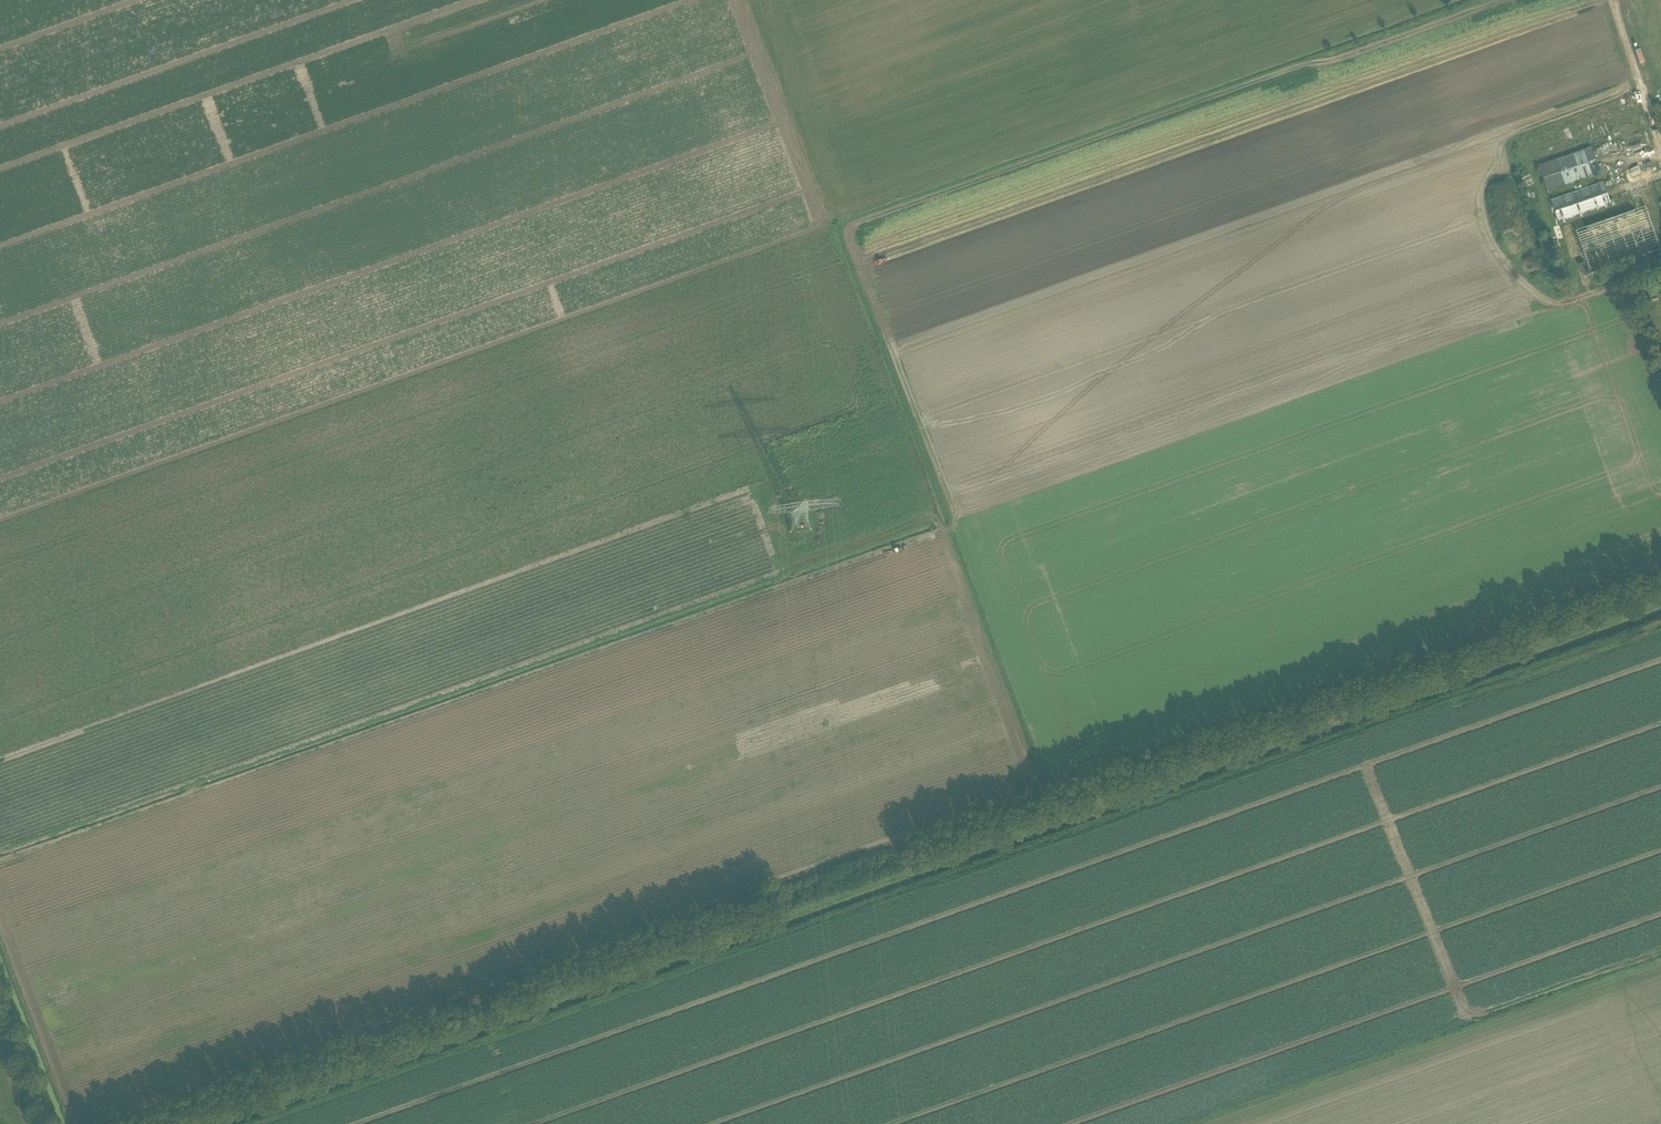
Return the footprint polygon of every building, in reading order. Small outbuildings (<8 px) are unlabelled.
[(1541,167),(1551,195),(1601,177),(1591,148),(1541,167)] [(1612,208),(1603,182),(1551,200),(1560,226),(1612,208)] [(1660,251),(1660,248),(1648,210),(1579,234),(1594,274),(1660,251)] [(1590,276),(1585,263),(1579,265),(1584,278),(1590,276)]
